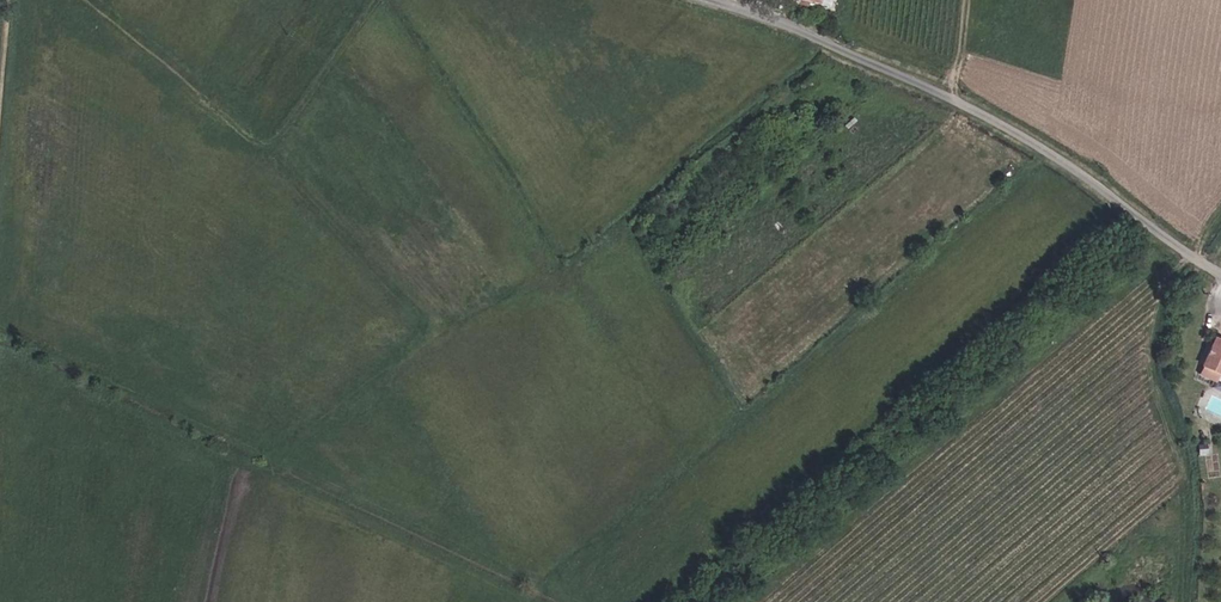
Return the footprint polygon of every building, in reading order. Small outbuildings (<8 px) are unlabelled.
[(825,65),(811,75),(818,84),(832,74),(825,65)]
